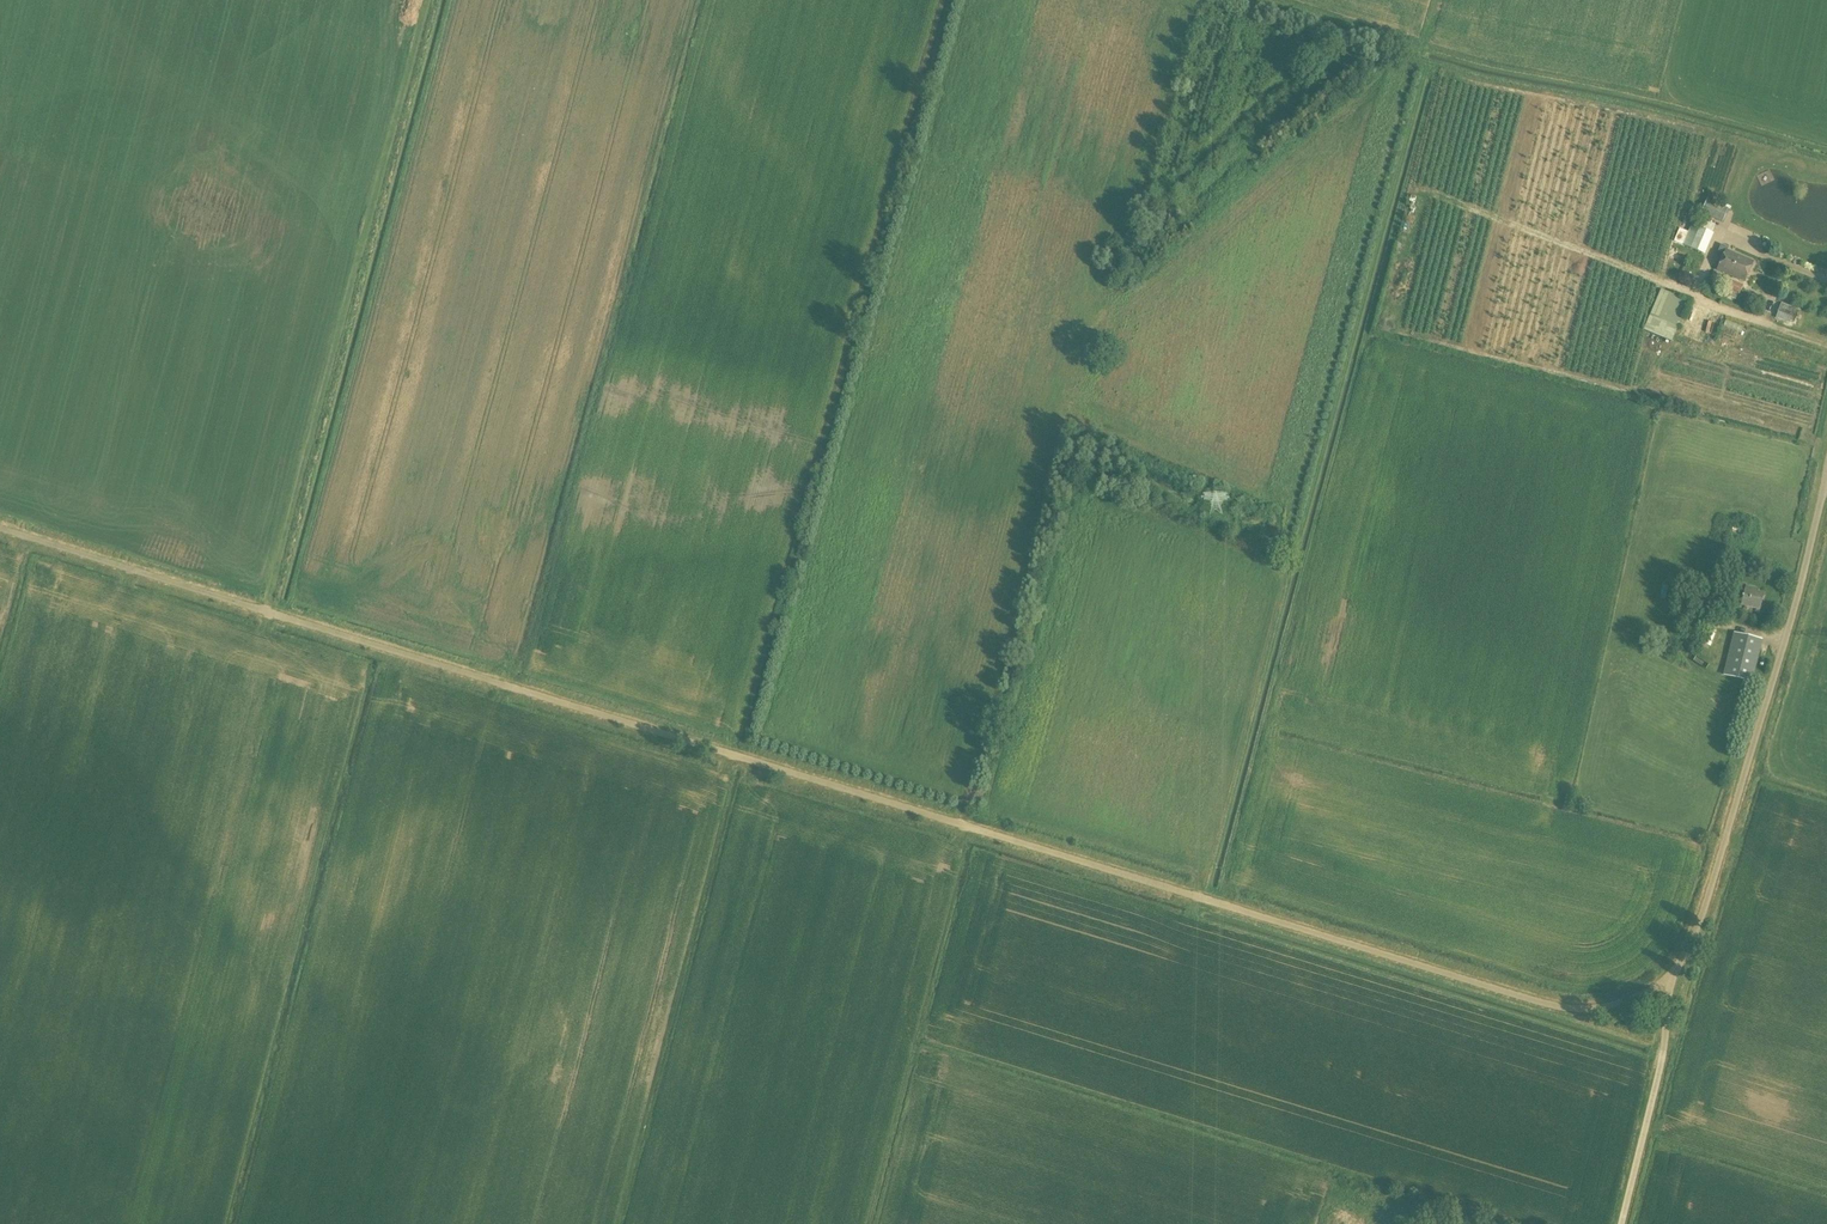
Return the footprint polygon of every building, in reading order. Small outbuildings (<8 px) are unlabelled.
[(1707,200),(1701,214),(1714,219),(1720,205),(1719,205),(1707,200)] [(1705,254),(1714,234),(1699,228),(1690,248),(1705,254)] [(1731,276),(1739,257),(1725,251),(1717,270),(1731,276)] [(1739,257),(1731,276),(1744,282),(1752,263),(1739,257)] [(1739,295),(1744,285),(1732,280),(1728,290),(1731,292),(1729,297),(1736,300),(1738,295),(1739,295)] [(1756,300),(1747,296),(1743,306),(1752,310),(1756,300)] [(1794,324),(1799,311),(1781,304),(1776,317),(1794,324)] [(1086,331),(1099,330),(1097,314),(1084,316),(1086,331)] [(1760,609),(1763,594),(1755,592),(1756,589),(1747,586),(1747,584),(1738,582),(1733,602),(1760,609)] [(1700,597),(1691,596),(1690,605),(1699,607),(1700,597)] [(1761,640),(1734,633),(1734,635),(1724,675),(1751,682),(1761,640)] [(1553,794),(1552,805),(1564,805),(1564,794),(1553,794)]
